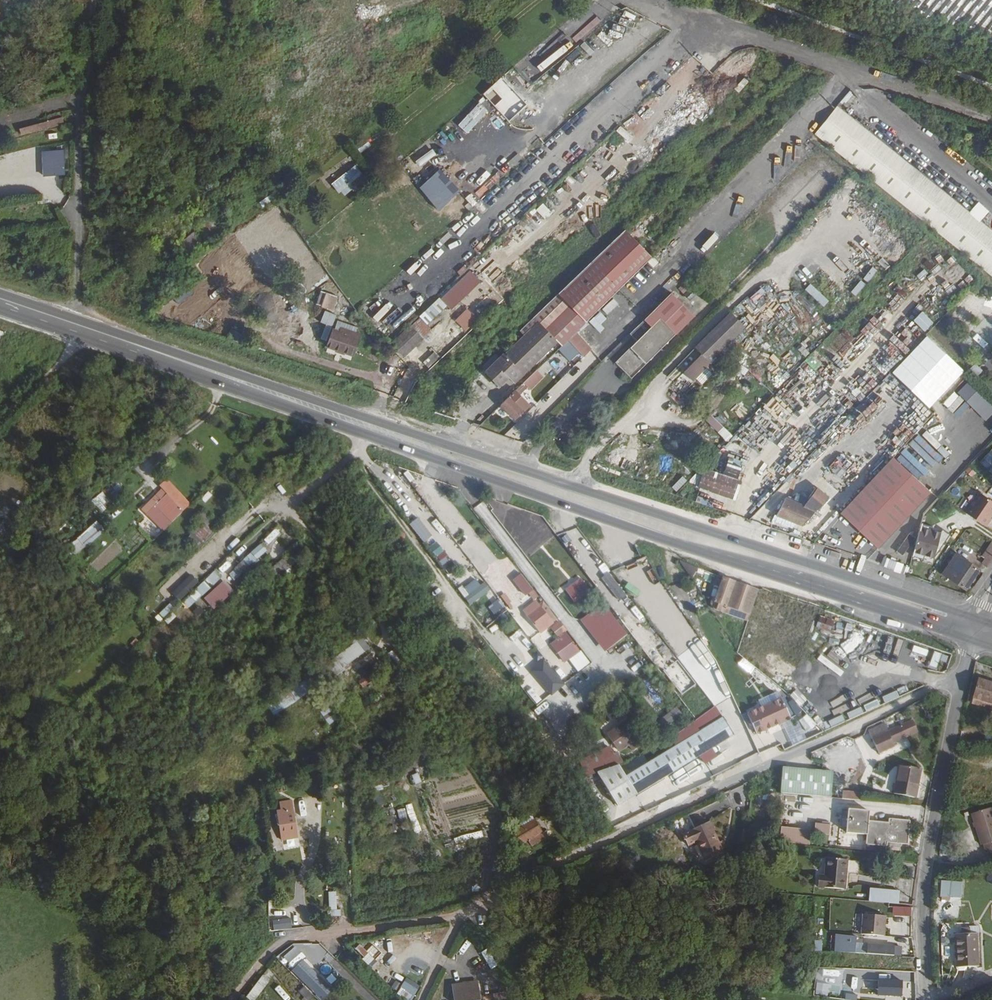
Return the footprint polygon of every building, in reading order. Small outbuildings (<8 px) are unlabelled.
[(906,12),(912,5),(937,22),(944,14),(969,32),(973,27),(991,41),(991,0),(890,0),(906,12)] [(513,69),(498,81),(504,88),(518,76),(513,69)] [(467,106),(458,115),(468,125),(477,116),(467,106)] [(813,133),(991,278),(991,233),(835,106),(813,133)] [(64,126),(63,118),(19,126),(20,134),(64,126)] [(480,141),(489,134),(480,124),(472,131),(480,141)] [(65,173),(63,151),(42,152),(44,175),(65,173)] [(355,164),(331,183),(342,197),(367,179),(355,164)] [(43,176),(43,184),(62,184),(62,175),(43,176)] [(982,219),(989,211),(979,202),(972,210),(982,219)] [(535,210),(546,219),(552,212),(542,203),(535,210)] [(550,345),(554,350),(644,261),(617,234),(514,333),(519,339),(481,377),(495,391),(503,383),(507,387),(550,345)] [(410,278),(424,264),(419,260),(406,274),(410,278)] [(868,282),(878,271),(873,266),(863,278),(868,282)] [(451,310),(480,281),(469,269),(412,325),(424,337),(432,329),(427,325),(447,305),(451,310)] [(850,291),(855,296),(866,285),(861,280),(850,291)] [(824,307),(829,300),(810,283),(804,290),(824,307)] [(687,292),(682,286),(675,293),(681,298),(687,292)] [(749,296),(754,303),(766,294),(761,288),(749,296)] [(333,310),(338,296),(320,290),(316,304),(333,310)] [(488,291),(476,301),(479,305),(461,321),(466,327),(496,300),(488,291)] [(694,297),(689,292),(682,299),(687,304),(694,297)] [(647,331),(611,366),(627,382),(690,320),(668,296),(640,324),(647,331)] [(384,303),(371,314),(375,319),(388,308),(384,303)] [(985,305),(978,308),(983,322),(990,319),(985,305)] [(769,322),(774,314),(767,309),(762,317),(769,322)] [(743,325),(730,311),(695,347),(701,353),(708,360),(743,325)] [(413,326),(392,346),(402,357),(423,336),(413,326)] [(337,327),(337,331),(330,329),(324,343),(327,345),(324,351),(347,359),(349,353),(352,353),(359,333),(337,327)] [(231,329),(229,335),(238,339),(241,332),(231,329)] [(905,333),(899,339),(907,345),(912,339),(905,333)] [(980,335),(972,347),(979,351),(986,340),(980,335)] [(424,361),(431,368),(441,359),(434,351),(424,361)] [(708,360),(701,353),(683,371),(691,379),(709,362),(708,360)] [(979,375),(983,369),(974,364),(970,370),(979,375)] [(536,369),(523,383),(531,391),(544,377),(536,369)] [(991,413),(991,403),(968,381),(957,392),(986,420),(991,413)] [(943,404),(955,414),(966,402),(954,392),(943,404)] [(514,418),(521,411),(507,397),(500,404),(514,418)] [(615,409),(598,427),(603,432),(621,414),(615,409)] [(712,413),(706,419),(726,441),(732,436),(712,413)] [(873,430),(881,421),(876,417),(868,427),(873,430)] [(548,447),(558,453),(563,445),(554,439),(548,447)] [(938,480),(901,445),(837,513),(874,548),(938,480)] [(980,462),(991,473),(991,449),(980,462)] [(695,485),(731,498),(738,479),(702,467),(695,485)] [(25,483),(0,471),(0,505),(12,510),(25,483)] [(682,476),(671,487),(676,492),(686,481),(682,476)] [(180,513),(189,504),(165,479),(156,487),(160,491),(180,513)] [(98,510),(124,493),(117,482),(91,498),(98,510)] [(802,505),(783,498),(774,515),(800,525),(826,497),(816,488),(802,505)] [(159,532),(180,513),(160,491),(139,510),(159,532)] [(965,512),(986,526),(991,517),(991,500),(979,491),(965,512)] [(96,523),(76,542),(85,553),(106,533),(96,523)] [(201,544),(213,532),(204,524),(192,535),(201,544)] [(924,524),(912,551),(935,561),(947,534),(924,524)] [(273,530),(263,540),(268,545),(278,534),(273,530)] [(979,564),(985,568),(991,557),(991,543),(989,541),(979,555),(983,558),(979,564)] [(856,556),(859,548),(848,543),(844,551),(856,556)] [(260,544),(225,576),(234,585),(269,554),(260,544)] [(479,565),(484,562),(477,552),(472,556),(479,565)] [(289,553),(273,568),(280,577),(297,562),(289,553)] [(970,578),(976,569),(952,554),(939,573),(962,588),(965,584),(968,586),(973,580),(970,578)] [(901,573),(905,564),(884,556),(881,565),(901,573)] [(223,574),(234,563),(229,557),(218,569),(223,574)] [(610,571),(602,576),(617,600),(625,596),(610,571)] [(520,575),(513,581),(526,596),(533,591),(520,575)] [(171,598),(180,606),(200,587),(191,578),(171,598)] [(715,610),(747,621),(758,591),(722,578),(714,602),(711,600),(710,603),(715,610)] [(233,591),(224,580),(204,599),(213,609),(233,591)] [(464,597),(472,607),(491,592),(485,583),(480,586),(476,581),(464,591),(467,594),(464,597)] [(586,584),(569,595),(574,603),(591,592),(586,584)] [(494,615),(505,607),(498,599),(488,607),(494,615)] [(553,624),(535,600),(524,609),(542,633),(553,624)] [(580,620),(605,652),(628,634),(602,602),(580,620)] [(159,613),(163,618),(173,609),(169,604),(159,613)] [(566,633),(558,622),(551,627),(559,638),(566,633)] [(365,652),(369,649),(361,638),(357,642),(365,652)] [(365,658),(357,646),(306,681),(315,693),(365,658)] [(393,660),(401,655),(397,648),(388,653),(393,660)] [(553,673),(530,690),(542,704),(538,707),(550,722),(574,701),(553,673)] [(373,681),(370,678),(360,686),(363,689),(373,681)] [(978,679),(971,699),(991,706),(991,684),(978,679)] [(264,704),(273,716),(309,693),(299,680),(264,704)] [(364,716),(386,701),(382,695),(360,710),(364,716)] [(757,733),(791,717),(783,696),(748,714),(757,733)] [(331,707),(324,711),(330,723),(337,719),(331,707)] [(669,712),(673,720),(682,716),(678,707),(669,712)] [(648,763),(643,755),(619,767),(625,778),(636,795),(733,735),(722,717),(648,763)] [(619,756),(642,744),(629,719),(606,732),(619,756)] [(883,732),(880,725),(864,733),(874,755),(890,747),(889,744),(914,732),(908,721),(883,732)] [(585,775),(617,763),(612,747),(579,758),(585,775)] [(913,785),(917,768),(894,764),(889,792),(908,796),(911,785),(913,785)] [(825,798),(827,774),(776,769),(774,794),(825,798)] [(414,784),(421,782),(418,773),(411,775),(414,784)] [(611,786),(623,804),(636,795),(625,778),(611,786)] [(858,800),(858,791),(842,790),(842,799),(858,800)] [(601,799),(596,803),(603,813),(608,810),(601,799)] [(982,845),(991,842),(991,817),(990,808),(973,813),(977,823),(973,823),(979,844),(982,843),(982,845)] [(846,810),(844,820),(838,819),(837,828),(844,829),(844,835),(864,837),(863,846),(884,848),(884,844),(906,846),(908,821),(886,819),(886,823),(866,821),(867,812),(846,810)] [(615,826),(626,818),(622,813),(611,821),(615,826)] [(511,835),(519,849),(523,847),(527,855),(533,851),(532,850),(547,842),(536,821),(511,835)] [(721,854),(707,823),(680,835),(685,847),(694,843),(703,862),(721,854)] [(830,837),(830,823),(816,824),(816,837),(830,837)] [(284,838),(298,836),(297,824),(282,826),(284,838)] [(782,828),(782,843),(807,843),(808,829),(782,828)] [(982,845),(984,853),(991,850),(991,842),(982,845)] [(827,879),(819,879),(818,890),(844,892),(847,862),(827,861),(826,873),(828,873),(827,879)] [(946,899),(948,883),(938,881),(935,897),(946,899)] [(898,891),(869,890),(868,902),(898,904),(898,891)] [(330,910),(337,910),(335,891),(328,892),(330,910)] [(915,908),(891,907),(891,915),(914,917),(915,908)] [(861,935),(885,936),(886,915),(861,914),(861,935)] [(290,929),(290,921),(273,921),(273,930),(290,929)] [(978,967),(978,935),(956,936),(957,967),(978,967)] [(859,947),(859,938),(839,937),(838,955),(858,955),(859,947)] [(814,940),(814,951),(822,951),(822,940),(814,940)] [(360,945),(354,950),(369,965),(375,960),(360,945)] [(317,997),(330,984),(305,957),(303,960),(290,946),(279,956),(317,997)] [(871,947),(859,947),(858,955),(870,956),(871,947)] [(904,949),(871,947),(870,956),(903,958),(904,949)] [(878,976),(877,996),(912,998),(914,972),(901,971),(901,978),(878,976)] [(269,982),(262,976),(245,997),(249,999),(255,999),(269,982)] [(408,999),(412,999),(420,986),(406,978),(397,993),(408,999)] [(478,983),(452,986),(453,991),(479,988),(478,983)] [(313,996),(304,986),(298,992),(306,999),(309,999),(313,996)] [(453,991),(454,999),(471,999),(473,999),(480,999),(479,988),(453,991)] [(845,999),(848,999),(856,999),(857,993),(847,991),(845,999)] [(505,998),(504,992),(493,994),(494,999),(495,999),(505,998)]
